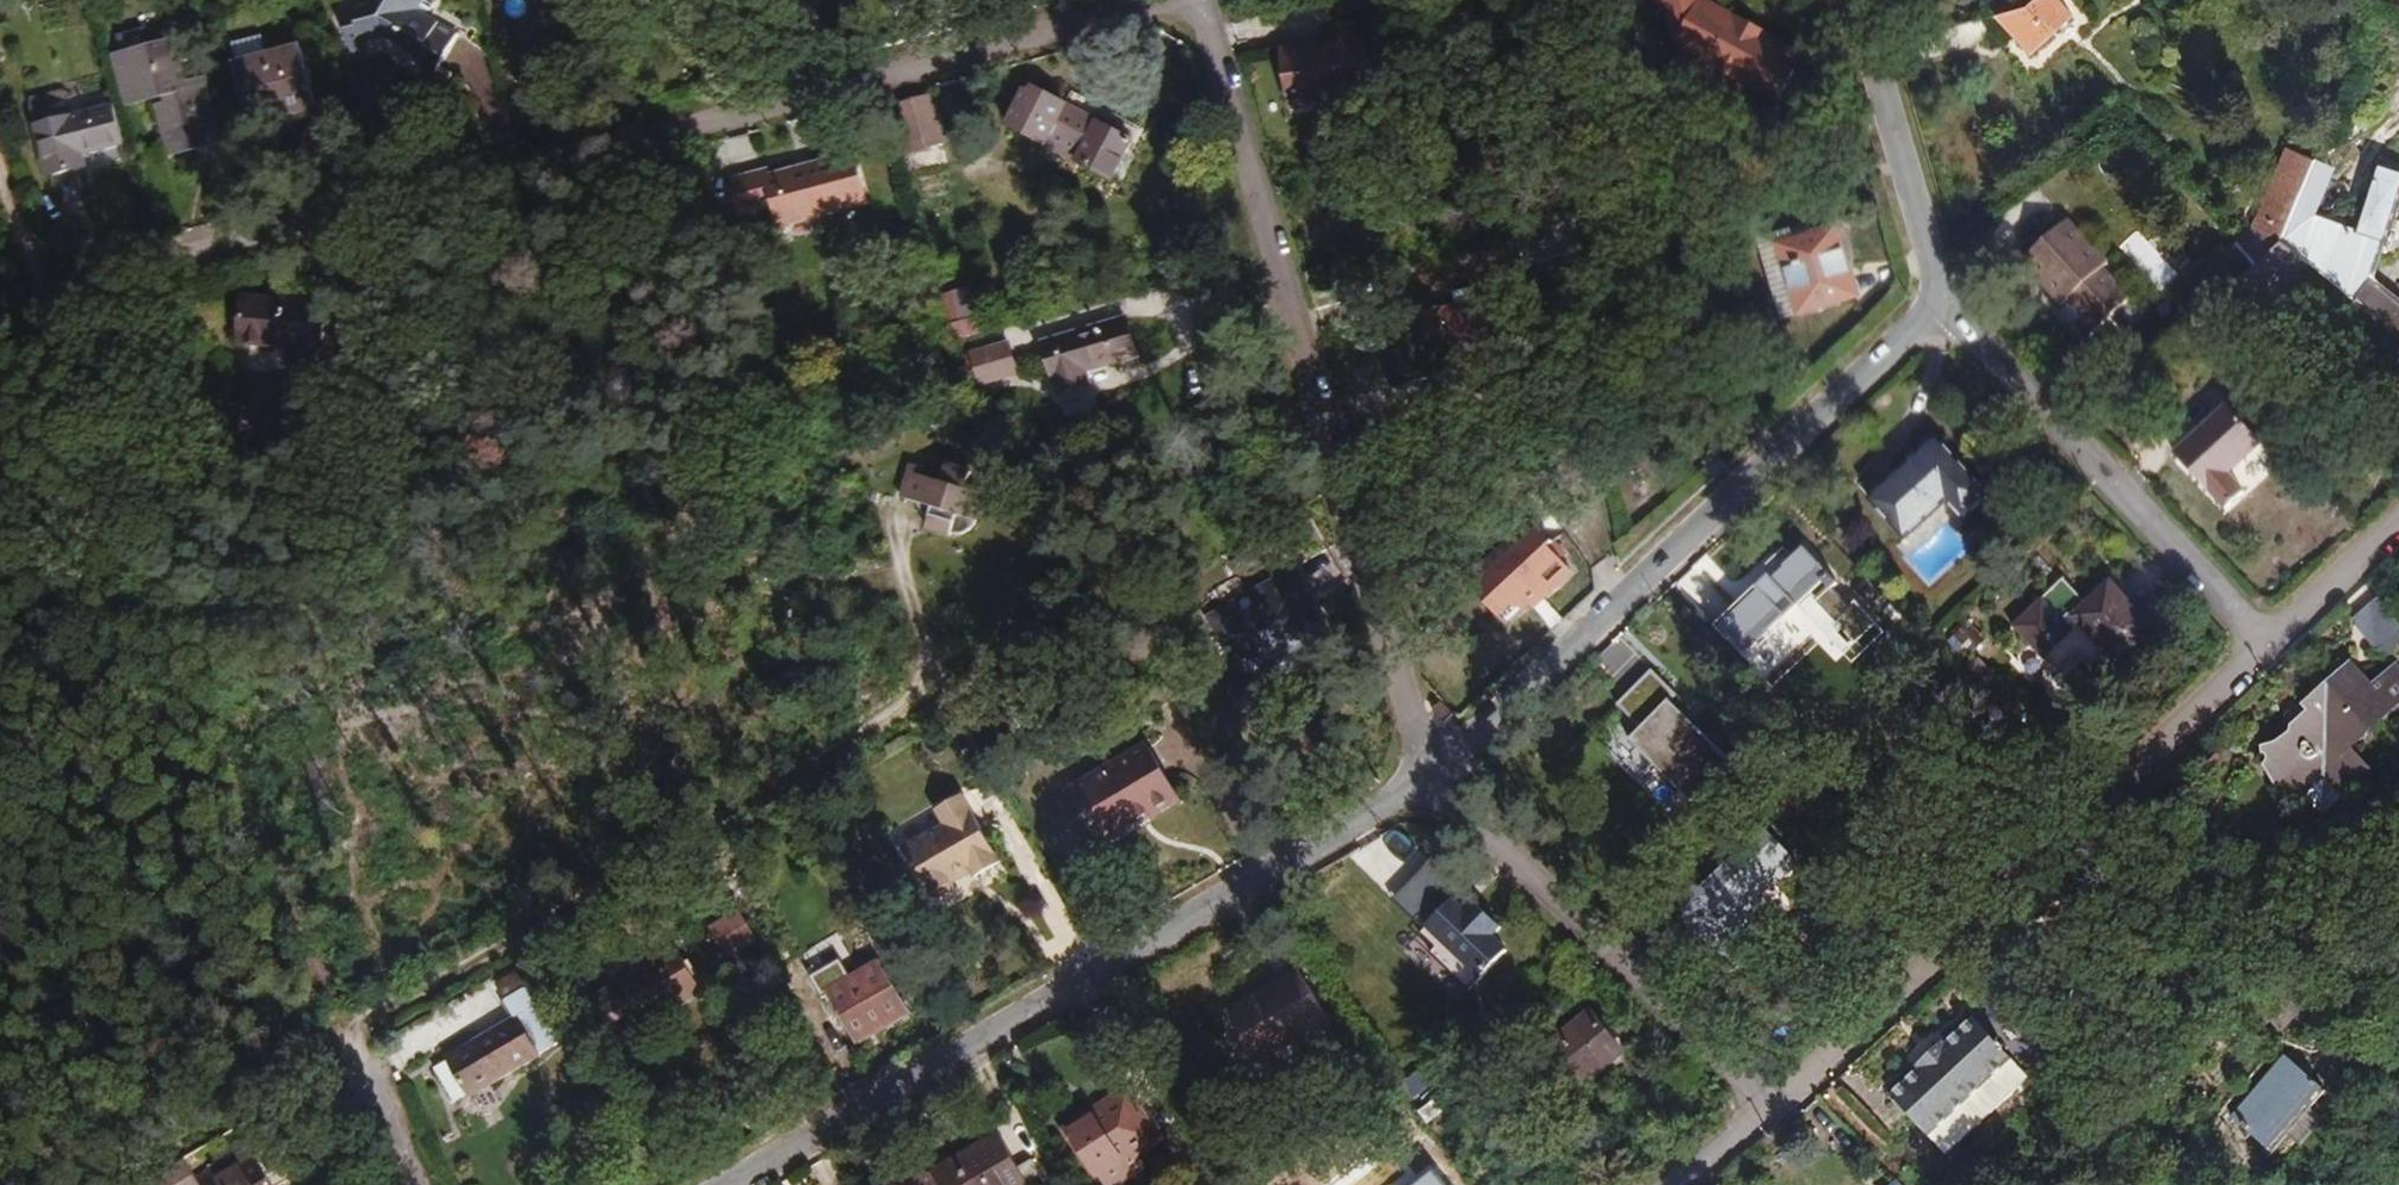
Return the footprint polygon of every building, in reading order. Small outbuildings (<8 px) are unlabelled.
[(362,40),(381,36),(399,46),(403,39),(415,45),(410,53),(418,57),(415,63),(434,73),(457,34),(429,18),(436,5),(428,0),(370,0),(352,5),(354,12),(340,15),(343,25),(349,23),(354,39),(347,41),(350,55),(364,51),(362,40)] [(1652,16),(1661,14),(1666,31),(1678,37),(1695,46),(1690,53),(1708,62),(1703,70),(1739,90),(1742,84),(1775,102),(1794,65),(1693,12),(1691,3),(1690,0),(1647,0),(1652,16)] [(2070,16),(2059,3),(2060,0),(2033,0),(2027,5),(1997,15),(2030,52),(2070,16)] [(1691,3),(1693,12),(1794,65),(1797,60),(1691,3)] [(1281,69),(1286,101),(1367,88),(1365,76),(1377,74),(1368,19),(1336,25),(1339,43),(1287,52),(1289,67),(1281,69)] [(343,25),(347,41),(354,39),(349,23),(343,25)] [(238,64),(266,56),(261,37),(232,44),(238,64)] [(1695,46),(1678,37),(1670,53),(1686,61),(1690,53),(1695,46)] [(399,46),(410,53),(415,45),(403,39),(399,46)] [(172,152),(215,141),(200,83),(185,87),(173,43),(124,56),(135,101),(168,92),(171,106),(162,109),(172,152)] [(234,65),(249,124),(316,107),(300,47),(266,56),(238,64),(234,65)] [(1289,67),(1287,52),(1278,53),(1281,69),(1289,67)] [(1708,62),(1690,53),(1686,61),(1703,70),(1708,62)] [(1379,86),(1377,74),(1365,76),(1367,88),(1379,86)] [(1772,107),(1775,102),(1742,84),(1739,90),(1772,107)] [(1113,181),(1134,143),(1030,87),(1023,89),(1005,123),(1113,181)] [(934,96),(893,106),(906,154),(946,144),(934,96)] [(1313,97),(1286,101),(1288,109),(1314,105),(1313,97)] [(83,156),(125,145),(114,106),(36,127),(50,179),(86,169),(83,156)] [(2286,226),(2314,160),(2286,148),(2258,215),(2286,226)] [(774,206),(779,227),(866,204),(853,156),(762,179),(761,173),(727,182),(736,217),(769,208),(774,206)] [(2372,278),(2383,241),(2385,242),(2398,194),(2398,168),(2376,161),(2354,232),(2345,229),(2336,260),(2332,259),(2287,223),(2280,241),(2398,336),(2398,300),(2372,278)] [(2327,179),(2309,172),(2300,194),(2318,201),(2327,179)] [(2318,201),(2300,194),(2289,218),(2309,226),(2318,201)] [(1512,224),(1509,208),(1483,211),(1486,227),(1512,224)] [(2280,239),(2286,226),(2258,215),(2253,227),(2280,239)] [(2065,220),(2020,262),(2061,306),(2066,301),(2094,331),(2130,299),(2101,268),(2106,264),(2065,220)] [(2209,265),(2231,287),(2280,241),(2280,239),(2253,227),(2209,265)] [(1778,246),(1798,314),(1857,296),(1837,228),(1778,246)] [(1545,262),(1585,251),(1578,229),(1539,241),(1545,262)] [(2161,287),(2177,271),(2137,229),(2121,245),(2161,287)] [(1798,314),(1778,246),(1775,236),(1760,240),(1783,317),(1798,314)] [(2280,241),(2231,287),(2254,311),(2305,261),(2280,241)] [(1545,262),(1531,266),(1535,281),(1589,266),(1585,251),(1545,262)] [(952,317),(976,312),(971,287),(947,291),(952,317)] [(325,305),(244,297),(240,341),(290,346),(289,363),(319,366),(325,305)] [(1455,304),(1459,322),(1441,326),(1446,351),(1488,341),(1478,299),(1455,304)] [(1395,386),(1452,373),(1446,351),(1441,326),(1459,322),(1455,304),(1408,315),(1414,338),(1385,344),(1395,386)] [(1136,357),(1125,318),(1041,343),(1057,394),(1088,385),(1084,372),(1136,357)] [(611,385),(635,379),(623,337),(600,343),(601,347),(561,358),(571,396),(594,390),(593,386),(610,381),(611,385)] [(971,354),(979,384),(1016,373),(1007,344),(971,354)] [(2260,442),(2226,405),(2174,454),(2207,490),(2208,490),(2226,508),(2243,492),(2226,473),(2260,442)] [(966,431),(971,448),(988,443),(983,426),(966,431)] [(1966,522),(1991,499),(1936,438),(1868,500),(1904,539),(1946,501),(1966,522)] [(2267,447),(2235,470),(2248,488),(2280,465),(2267,447)] [(941,474),(946,463),(914,453),(909,465),(941,474)] [(1709,472),(1714,478),(1726,468),(1720,462),(1709,472)] [(971,471),(946,463),(941,474),(909,465),(899,499),(915,504),(931,509),(927,524),(924,531),(950,538),(967,533),(979,523),(987,497),(966,490),(971,471)] [(931,509),(915,504),(927,524),(931,509)] [(1490,600),(1485,604),(1503,624),(1528,602),(1537,593),(1541,598),(1569,572),(1556,559),(1544,545),(1549,542),(1536,528),(1513,550),(1509,546),(1472,580),(1490,600)] [(1549,542),(1544,545),(1556,559),(1560,554),(1549,542)] [(1850,647),(1875,623),(1855,602),(1850,606),(1833,588),(1838,584),(1804,547),(1784,566),(1788,571),(1776,582),(1769,575),(1756,587),(1758,590),(1721,625),(1747,653),(1764,637),(1761,634),(1777,619),(1780,623),(1798,606),(1826,635),(1833,629),(1850,647)] [(1265,706),(1268,702),(1270,696),(1270,691),(1269,686),(1268,682),(1288,670),(1287,669),(1280,656),(1302,643),(1309,656),(1310,657),(1337,641),(1322,615),(1306,625),(1300,614),(1314,606),(1292,568),(1246,595),(1247,597),(1255,610),(1243,616),(1236,603),(1235,602),(1207,618),(1219,640),(1221,639),(1234,632),(1242,646),(1229,654),(1228,655),(1239,674),(1238,675),(1234,679),(1231,684),(1229,689),(1229,694),(1230,699),(1233,704),(1236,708),(1241,711),(1246,713),(1251,713),(1257,712),(1261,710),(1265,706)] [(1467,585),(1485,604),(1490,600),(1472,580),(1467,585)] [(2149,626),(2110,584),(2088,606),(2063,580),(2013,627),(2057,675),(2077,656),(2090,669),(2107,652),(2114,660),(2149,626)] [(1532,606),(1541,598),(1537,593),(1528,602),(1532,606)] [(1236,603),(1243,616),(1255,610),(1247,597),(1236,603)] [(2389,659),(2398,650),(2398,622),(2377,600),(2354,622),(2389,659)] [(1314,606),(1300,614),(1306,625),(1322,615),(1316,605),(1314,606)] [(1950,640),(1966,657),(1981,643),(1965,626),(1950,640)] [(1833,629),(1826,635),(1843,654),(1850,647),(1833,629)] [(1221,639),(1229,654),(1242,646),(1234,632),(1221,639)] [(1302,643),(1280,656),(1287,669),(1309,656),(1302,643)] [(1964,676),(1980,693),(1995,679),(1979,661),(1964,676)] [(2300,801),(2305,797),(2354,750),(2398,708),(2398,679),(2390,670),(2371,688),(2349,665),(2303,710),(2308,715),(2293,728),(2291,734),(2278,744),(2263,747),(2263,756),(2268,758),(2269,759),(2269,762),(2265,767),(2278,789),(2285,789),(2294,794),(2300,801)] [(1625,737),(1682,798),(1723,759),(1666,698),(1673,692),(1649,666),(1615,698),(1639,724),(1625,737)] [(1669,810),(1682,798),(1625,737),(1639,724),(1615,698),(1588,723),(1669,810)] [(1432,709),(1443,723),(1452,715),(1441,701),(1432,709)] [(1176,795),(1146,745),(1069,791),(1096,837),(1135,813),(1131,808),(1141,803),(1147,812),(1176,795)] [(2375,772),(2354,750),(2305,797),(2326,819),(2375,772)] [(962,797),(946,806),(935,812),(943,826),(905,847),(901,849),(929,897),(933,895),(939,898),(952,890),(953,884),(951,878),(967,869),(973,879),(984,872),(1000,863),(962,797)] [(1098,841),(1147,812),(1141,803),(1131,808),(1135,813),(1096,837),(1098,841)] [(1591,862),(1579,848),(1567,859),(1579,873),(1591,862)] [(1760,930),(1751,901),(1763,889),(1766,892),(1774,884),(1742,849),(1733,858),(1735,860),(1685,907),(1694,947),(1732,956),(1760,930)] [(1408,873),(1430,894),(1413,911),(1422,922),(1413,931),(1428,945),(1424,949),(1464,987),(1499,950),(1484,936),(1496,924),(1468,897),(1463,901),(1456,895),(1461,890),(1424,856),(1408,873)] [(725,857),(713,864),(731,893),(742,886),(725,857)] [(1413,911),(1430,894),(1408,873),(1387,896),(1408,916),(1413,911)] [(1468,897),(1461,890),(1456,895),(1463,901),(1468,897)] [(738,911),(706,929),(728,958),(756,941),(738,911)] [(700,986),(677,948),(592,998),(618,1042),(638,1030),(635,1025),(700,986)] [(540,993),(551,986),(534,956),(522,963),(540,993)] [(908,1014),(878,964),(829,993),(858,1043),(908,1014)] [(2323,998),(2296,968),(2254,1007),(2261,1014),(2255,1020),(2266,1032),(2274,1024),(2284,1035),(2323,998)] [(494,985),(505,1001),(531,986),(520,970),(494,985)] [(1227,1014),(1255,1063),(1304,1035),(1306,1039),(1330,1026),(1299,971),(1275,985),(1276,986),(1227,1014)] [(446,1058),(448,1061),(469,1097),(470,1098),(539,1057),(538,1056),(563,1041),(531,985),(531,986),(505,1001),(515,1018),(446,1058)] [(1544,1047),(1578,1090),(1624,1054),(1591,1011),(1544,1047)] [(1893,1097),(1932,1139),(2015,1063),(1977,1021),(1950,1045),(1948,1043),(1917,1071),(1920,1073),(1893,1097)] [(2327,1094),(2287,1058),(2234,1118),(2271,1151),(2310,1106),(2314,1109),(2327,1094)] [(469,1097),(448,1061),(434,1069),(455,1104),(469,1097)] [(2015,1063),(1932,1139),(1947,1156),(2031,1080),(2015,1063)] [(1160,1140),(1126,1087),(1104,1101),(1108,1107),(1068,1133),(1101,1184),(1117,1184),(1144,1168),(1136,1156),(1160,1140)] [(1432,1098),(1415,1112),(1426,1126),(1443,1112),(1432,1098)] [(1068,1133),(1108,1107),(1104,1101),(1064,1127),(1068,1133)] [(930,1171),(938,1184),(1047,1184),(1032,1159),(1018,1167),(998,1133),(930,1171)] [(192,1172),(200,1184),(273,1184),(248,1143),(192,1172)] [(184,1159),(136,1184),(198,1184),(184,1159)] [(913,1160),(905,1164),(909,1172),(917,1168),(913,1160)] [(905,1164),(877,1176),(882,1184),(927,1184),(917,1168),(909,1172),(905,1164)]
